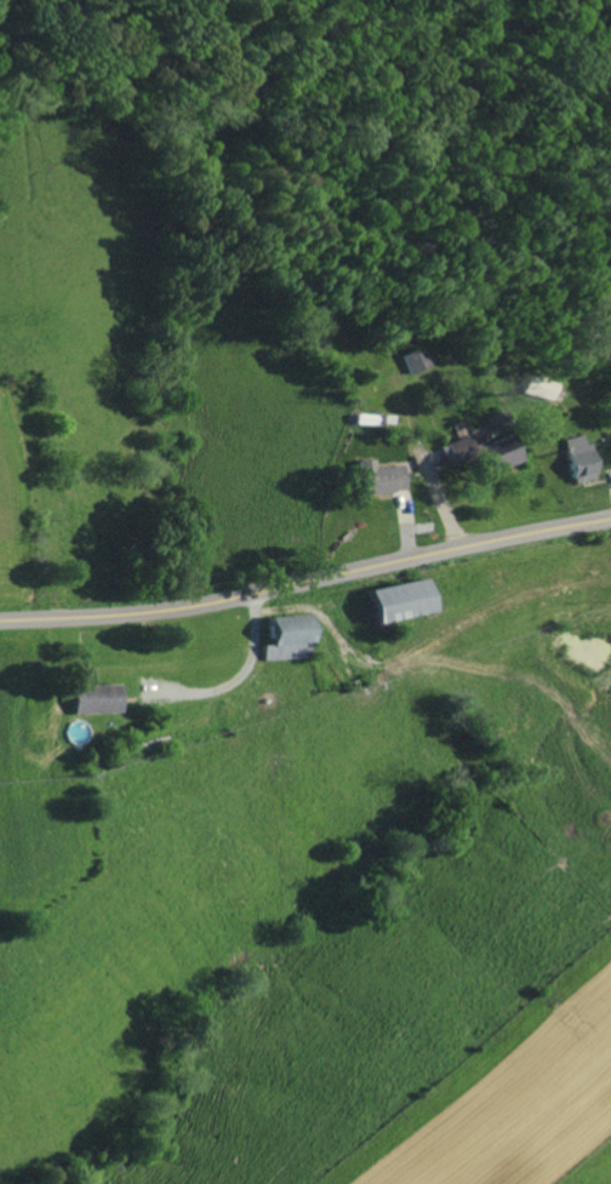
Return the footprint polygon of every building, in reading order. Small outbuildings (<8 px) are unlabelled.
[(409,371),(429,363),(421,344),(401,352),(409,371)] [(521,459),(512,432),(487,441),(486,437),(470,442),(461,418),(449,422),(455,438),(439,443),(446,463),(481,451),(488,471),(521,459)] [(560,437),(570,481),(593,476),(582,432),(560,437)] [(361,494),(406,488),(402,462),(375,466),(373,456),(357,459),(361,494)] [(377,620),(434,609),(428,576),(370,587),(377,620)] [(262,658),(310,656),(309,632),(312,632),(311,612),(269,614),(270,643),(261,643),(262,658)] [(120,710),(119,683),(71,685),(72,712),(120,710)]
